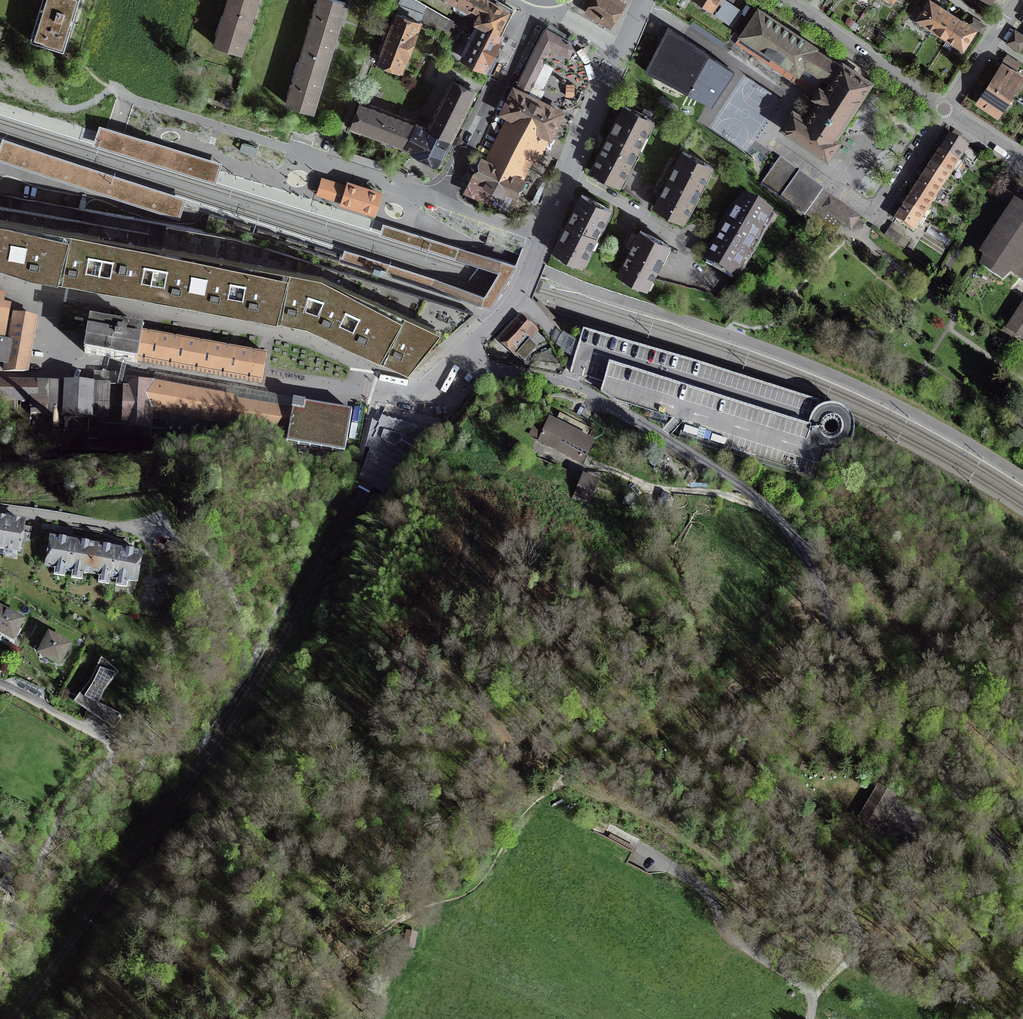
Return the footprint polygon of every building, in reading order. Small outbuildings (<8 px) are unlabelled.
[(30,40),(63,50),(71,25),(79,0),(43,0),(30,40)] [(256,0),(228,0),(225,7),(251,15),(256,0)] [(338,0),(317,0),(307,31),(334,39),(346,2),(338,0)] [(395,14),(407,19),(415,0),(401,0),(395,14)] [(415,0),(407,19),(419,23),(425,6),(415,0)] [(477,16),(487,0),(450,0),(477,16)] [(477,16),(474,21),(480,25),(501,35),(514,10),(498,0),(487,0),(477,16)] [(612,0),(597,0),(590,11),(609,23),(613,18),(621,6),(612,0)] [(712,10),(719,0),(697,0),(712,10)] [(715,13),(730,23),(740,10),(725,0),(724,0),(715,13)] [(931,33),(945,11),(930,1),(916,23),(931,33)] [(436,13),(425,6),(419,23),(429,27),(436,13)] [(251,15),(225,7),(214,45),(240,52),(251,15)] [(842,66),(816,48),(816,47),(758,8),(735,43),(792,81),(797,73),(798,74),(804,66),(828,82),(823,89),(819,87),(813,96),(819,101),(806,120),(793,112),(783,128),(827,157),(837,141),(833,138),(870,82),(854,71),(843,64),(842,66)] [(945,42),(959,20),(945,11),(931,33),(945,42)] [(443,16),(436,13),(429,27),(435,30),(443,16)] [(407,19),(395,14),(377,61),(401,70),(404,62),(406,63),(418,32),(416,31),(419,23),(407,19)] [(449,20),(443,16),(435,30),(442,34),(449,20)] [(973,17),(969,23),(980,31),(984,25),(973,17)] [(456,24),(449,20),(442,34),(448,37),(453,27),(456,24)] [(974,30),(959,20),(945,42),(960,52),(974,30)] [(485,69),(501,35),(480,25),(463,58),(485,69)] [(460,31),(453,27),(448,37),(447,40),(453,44),(460,31)] [(645,71),(712,105),(734,71),(668,27),(645,71)] [(566,104),(565,107),(568,108),(571,108),(575,106),(577,105),(577,103),(578,104),(589,82),(581,60),(568,41),(555,33),(544,29),(519,80),(534,88),(566,104)] [(334,39),(307,31),(296,67),(323,75),(334,39)] [(1021,48),(1022,45),(1022,36),(1022,35),(1015,31),(1007,43),(1020,51),(1021,48)] [(726,43),(714,35),(711,39),(723,47),(726,43)] [(1020,63),(1007,55),(1003,62),(1016,70),(1020,63)] [(991,84),(1009,96),(1020,78),(1003,66),(991,84)] [(323,75),(296,67),(285,103),(312,112),(323,75)] [(474,91),(451,80),(427,129),(450,140),(474,91)] [(534,88),(519,80),(516,85),(517,85),(515,89),(514,89),(503,112),(512,117),(490,163),(483,159),(466,192),(510,212),(516,198),(515,197),(524,180),(522,179),(531,160),(536,163),(543,150),(556,124),(565,107),(566,104),(534,88)] [(1009,96),(991,84),(979,102),(997,114),(1009,96)] [(352,125),(387,139),(396,115),(361,102),(352,125)] [(610,133),(637,147),(652,119),(624,105),(616,122),(610,133)] [(404,145),(415,123),(396,115),(387,139),(404,145)] [(427,129),(415,123),(404,145),(406,146),(405,148),(426,159),(426,160),(434,164),(435,161),(439,163),(439,161),(442,160),(444,156),(443,153),(450,140),(427,129)] [(99,124),(92,145),(215,184),(222,162),(99,124)] [(637,147),(610,133),(600,153),(591,171),(618,185),(637,147)] [(941,151),(962,165),(963,162),(972,168),(979,156),(950,137),(945,145),(941,151)] [(0,145),(0,161),(179,219),(186,198),(2,138),(0,145)] [(242,143),(240,150),(254,155),(256,148),(242,143)] [(668,179),(696,193),(711,165),(682,151),(675,165),(668,179)] [(932,165),(950,176),(954,170),(957,172),(962,165),(941,151),(936,158),(932,165)] [(811,218),(830,197),(810,183),(779,160),(761,184),(805,216),(806,214),(811,218)] [(923,178),(941,190),(950,176),(932,165),(926,173),(923,178)] [(914,192),(932,203),(941,190),(923,178),(917,187),(914,192)] [(319,193),(343,201),(373,211),(378,194),(349,185),(348,187),(323,179),(319,193)] [(696,193),(668,179),(662,192),(654,207),(682,221),(696,193)] [(998,204),(1010,212),(1020,197),(1007,189),(998,204)] [(905,205),(926,219),(931,212),(928,210),(932,203),(914,192),(908,200),(905,205)] [(567,222),(595,236),(610,208),(582,194),(574,210),(567,222)] [(728,225),(755,241),(771,213),(745,197),(736,212),(728,225)] [(839,221),(850,229),(859,218),(830,197),(811,218),(819,224),(827,213),(839,221)] [(1020,197),(1010,212),(982,255),(986,258),(982,267),(1002,281),(1010,273),(1014,276),(1014,275),(1022,262),(1022,199),(1020,197)] [(921,226),(926,219),(905,205),(899,214),(896,219),(914,231),(918,224),(921,226)] [(13,269),(22,221),(0,217),(0,265),(13,269)] [(32,275),(51,279),(60,228),(22,221),(13,269),(32,275)] [(342,257),(340,262),(490,309),(518,265),(466,249),(383,222),(379,234),(462,261),(501,273),(488,295),(442,280),(345,248),(342,257)] [(595,236),(567,222),(561,235),(553,251),(581,265),(595,236)] [(905,232),(893,224),(885,236),(897,243),(905,232)] [(755,241),(728,225),(717,244),(706,263),(731,278),(732,279),(733,278),(755,241)] [(930,225),(925,232),(949,248),(953,240),(930,225)] [(60,228),(51,279),(68,282),(91,286),(100,235),(60,228)] [(668,244),(640,230),(628,253),(618,274),(646,288),(668,244)] [(100,235),(91,286),(126,292),(144,295),(153,297),(162,246),(153,244),(100,235)] [(162,246),(153,297),(176,301),(193,304),(202,253),(162,246)] [(241,260),(202,253),(193,304),(210,307),(232,311),(241,260)] [(241,260),(232,311),(248,314),(270,318),(279,267),(241,260)] [(1022,281),(1022,262),(1014,275),(1022,281)] [(287,321),(306,324),(321,275),(279,267),(270,318),(287,321)] [(338,339),(360,293),(321,275),(306,324),(323,332),(338,339)] [(360,293),(338,339),(354,347),(374,356),(396,309),(360,293)] [(0,296),(0,340),(4,341),(4,340),(7,323),(10,307),(2,306),(4,297),(0,296)] [(1012,323),(1017,327),(1013,333),(1022,340),(1022,306),(1012,323)] [(441,330),(396,309),(374,356),(389,363),(408,372),(429,345),(441,330)] [(7,364),(6,371),(27,372),(36,319),(15,315),(14,324),(7,323),(4,340),(11,341),(7,364)] [(510,328),(501,339),(514,351),(516,348),(519,351),(516,354),(524,361),(538,347),(526,336),(533,329),(520,318),(510,328)] [(120,326),(90,321),(84,353),(115,358),(115,359),(137,363),(137,360),(142,333),(143,330),(120,326)] [(578,350),(571,372),(575,373),(604,383),(604,385),(602,391),(617,401),(626,404),(677,420),(683,422),(680,433),(798,470),(797,473),(817,479),(825,452),(829,453),(833,453),(836,452),(840,451),(843,449),(846,447),(848,444),(851,441),(852,438),(853,434),(853,431),(853,428),(852,425),(851,422),(849,419),(846,416),(844,414),(841,412),(838,410),(835,409),(831,409),(828,409),(824,410),(821,411),(818,413),(816,412),(819,404),(758,385),(584,331),(578,350)] [(142,333),(137,360),(261,382),(266,355),(259,354),(142,333)] [(7,364),(11,341),(4,340),(4,341),(0,340),(0,362),(7,364)] [(31,415),(31,401),(37,402),(38,383),(0,381),(0,399),(14,400),(12,421),(30,423),(31,415)] [(31,415),(45,416),(45,401),(49,402),(49,382),(38,383),(37,402),(31,401),(31,415)] [(51,426),(53,428),(56,429),(58,427),(60,424),(62,424),(62,417),(88,418),(108,420),(110,386),(49,382),(49,402),(45,401),(45,416),(48,416),(47,420),(52,420),(51,421),(50,424),(51,426)] [(138,426),(151,427),(153,384),(124,386),(122,425),(139,426),(138,426)] [(166,439),(179,440),(179,434),(187,390),(153,384),(151,427),(138,426),(137,450),(139,450),(166,441),(166,439)] [(122,425),(124,386),(110,386),(108,420),(108,424),(122,425)] [(289,428),(292,408),(187,390),(179,434),(193,434),(193,432),(220,437),(226,432),(226,429),(248,425),(259,426),(259,423),(289,428)] [(293,403),(292,408),(289,428),(286,442),(345,453),(352,411),(305,403),(305,405),(293,403)] [(378,423),(372,420),(365,447),(370,449),(366,456),(367,457),(364,464),(361,471),(362,472),(358,479),(367,484),(383,493),(387,486),(388,486),(392,480),(393,480),(397,473),(398,474),(402,467),(403,468),(408,459),(410,459),(413,452),(414,453),(418,446),(417,445),(425,431),(422,429),(419,428),(418,429),(413,426),(412,427),(407,424),(406,425),(401,422),(400,424),(395,421),(394,422),(389,419),(388,420),(385,418),(382,416),(378,423)] [(553,416),(540,441),(585,466),(599,441),(553,416)] [(137,450),(138,426),(139,426),(122,425),(108,424),(108,420),(88,418),(87,448),(137,450)] [(582,477),(578,488),(592,494),(597,484),(582,477)] [(4,549),(9,520),(0,519),(0,549),(4,549)] [(22,523),(9,520),(4,549),(12,551),(12,549),(19,550),(22,532),(30,534),(31,527),(22,525),(22,523)] [(42,529),(67,533),(68,528),(43,524),(42,529)] [(83,573),(91,574),(96,547),(51,539),(46,566),(55,567),(54,569),(83,574),(83,573)] [(140,555),(96,547),(91,574),(99,575),(98,577),(127,582),(127,580),(136,582),(140,555)] [(0,617),(0,631),(13,638),(15,634),(18,636),(21,630),(18,628),(23,620),(4,610),(0,617)] [(49,635),(40,653),(59,664),(69,645),(49,635)] [(90,682),(77,697),(96,707),(105,690),(119,673),(101,659),(90,682)] [(124,717),(104,706),(96,717),(114,729),(124,717)] [(799,758),(795,767),(804,771),(808,762),(799,758)] [(878,787),(859,819),(875,829),(894,796),(878,787)] [(10,867),(1,862),(0,863),(0,868),(6,871),(10,867)] [(417,932),(406,931),(403,945),(414,947),(417,932)]
